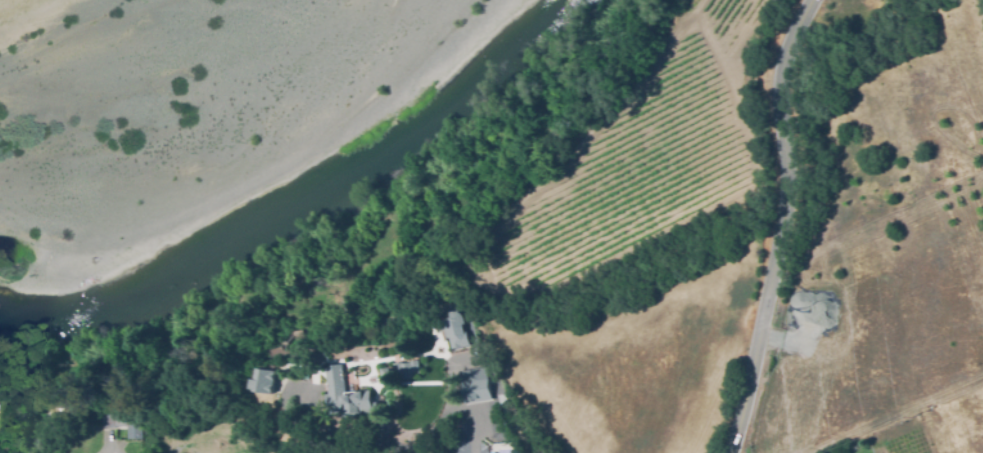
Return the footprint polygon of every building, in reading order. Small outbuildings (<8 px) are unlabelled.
[(448,349),(448,346),(451,345),(450,337),(446,337),(446,332),(440,333),(438,322),(452,319),(451,313),(453,313),(456,312),(459,313),(460,314),(462,315),(463,317),(464,321),(465,324),(463,325),(465,332),(467,331),(469,344),(467,345),(467,347),(448,349)] [(418,360),(420,374),(413,375),(414,378),(411,379),(403,380),(396,381),(395,377),(387,379),(385,370),(394,368),(393,364),(400,363),(403,362),(403,364),(409,363),(409,362),(418,360)] [(342,419),(342,413),(330,415),(326,411),(323,387),(329,386),(326,367),(342,365),(346,397),(357,395),(357,393),(370,391),(372,404),(376,403),(377,414),(342,419)] [(272,395),(253,391),(257,368),(277,372),(272,395)] [(464,405),(461,383),(464,383),(462,372),(486,368),(492,400),(464,405)] [(494,394),(491,374),(500,373),(503,393),(494,394)] [(127,440),(127,427),(102,427),(102,415),(120,414),(120,412),(127,412),(127,415),(141,415),(142,440),(127,440)]
